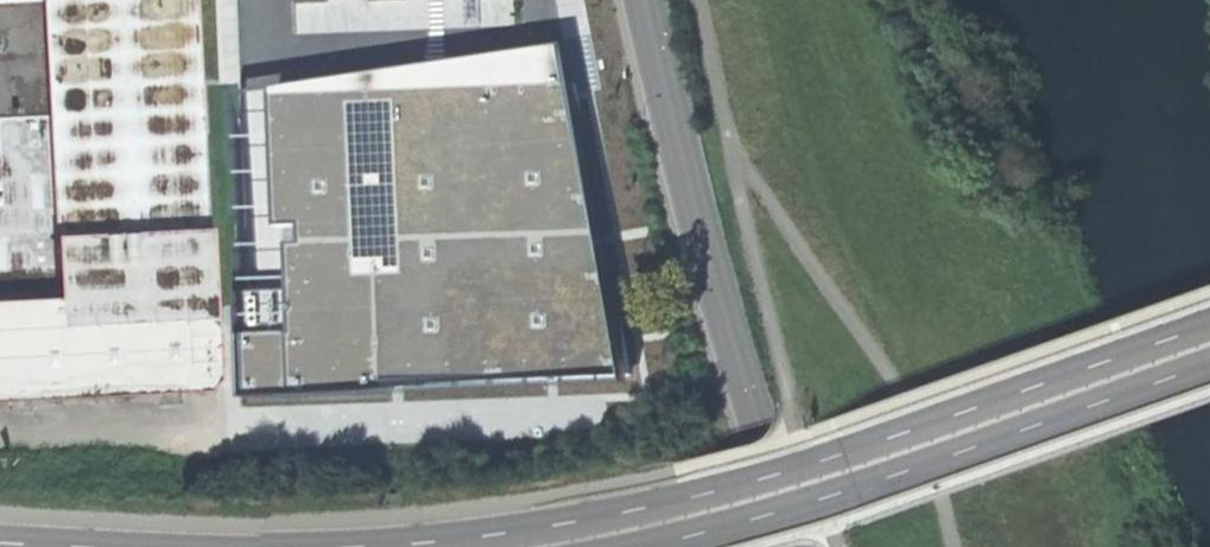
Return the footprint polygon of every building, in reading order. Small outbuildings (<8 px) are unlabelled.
[(191,0),(0,0),(0,400),(199,390),(212,374),(191,0)] [(241,99),(249,402),(636,380),(567,49),(440,69),(241,99)]
